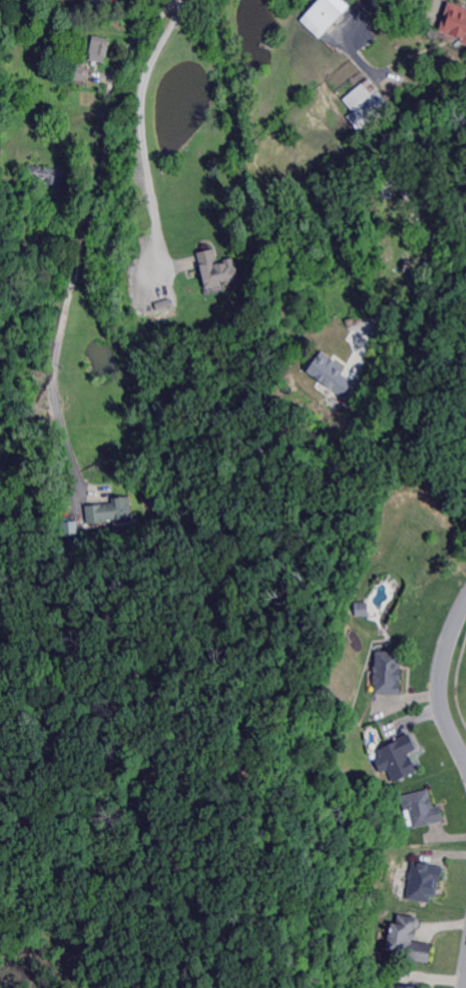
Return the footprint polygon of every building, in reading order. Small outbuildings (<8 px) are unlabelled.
[(54,11),(50,0),(66,0),(68,7),(54,11)] [(297,20),(315,0),(327,0),(341,13),(317,39),(297,20)] [(450,1),(465,7),(465,43),(461,41),(462,40),(463,38),(461,38),(441,31),(440,30),(441,28),(444,17),(450,1)] [(12,23),(0,29),(0,6),(3,5),(12,23)] [(106,57),(105,57),(104,63),(99,62),(97,61),(90,60),(91,54),(90,54),(93,36),(110,39),(106,57)] [(82,86),(78,86),(74,85),(74,84),(68,83),(66,83),(66,79),(65,79),(66,65),(84,67),(84,70),(83,79),(82,86)] [(374,95),(380,90),(393,105),(398,112),(366,138),(348,116),(354,111),(344,99),(364,83),(365,84),(374,95)] [(41,166),(42,166),(42,168),(44,169),(44,167),(65,170),(62,193),(53,192),(53,198),(40,196),(41,189),(37,188),(31,187),(32,186),(33,180),(29,179),(25,179),(25,177),(26,173),(27,166),(27,165),(28,165),(29,159),(42,160),(41,166)] [(217,264),(218,263),(221,263),(225,262),(225,259),(233,257),(239,281),(231,283),(223,285),(212,288),(207,289),(206,289),(202,275),(202,273),(200,267),(198,256),(197,252),(206,250),(213,248),(217,264)] [(348,332),(345,320),(355,318),(357,330),(353,331),(348,332)] [(326,371),(318,362),(327,354),(316,343),(328,331),(337,340),(347,351),(326,371)] [(352,381),(341,372),(344,367),(322,349),(306,369),(340,397),(352,381)] [(344,407),(330,399),(330,398),(339,381),(350,387),(354,389),(344,407)] [(132,519),(114,521),(114,520),(107,520),(101,521),(101,523),(87,524),(85,506),(112,503),(112,500),(112,497),(122,496),(130,495),(132,519)] [(62,535),(77,533),(75,519),(60,521),(62,535)] [(399,665),(396,665),(395,694),(371,694),(372,685),(371,685),(371,666),(373,666),(373,652),(399,652),(399,665)] [(413,772),(390,783),(378,756),(377,756),(374,751),(375,751),(374,748),(397,738),(396,737),(406,733),(413,750),(405,753),(413,772)] [(429,799),(431,799),(432,806),(431,807),(431,808),(439,805),(439,806),(443,821),(440,821),(429,824),(412,828),(411,823),(407,810),(404,811),(403,811),(402,804),(400,796),(427,790),(429,799)] [(439,883),(439,882),(438,882),(437,887),(437,890),(436,893),(436,896),(431,895),(429,903),(409,900),(405,899),(409,880),(407,877),(408,873),(410,872),(411,863),(411,862),(420,864),(441,867),(442,867),(442,868),(439,883)] [(415,927),(412,930),(411,940),(408,940),(408,941),(428,945),(425,963),(401,959),(402,954),(381,950),(383,934),(384,934),(385,933),(382,932),(382,928),(385,928),(386,923),(393,924),(395,916),(414,919),(416,922),(415,927)]
